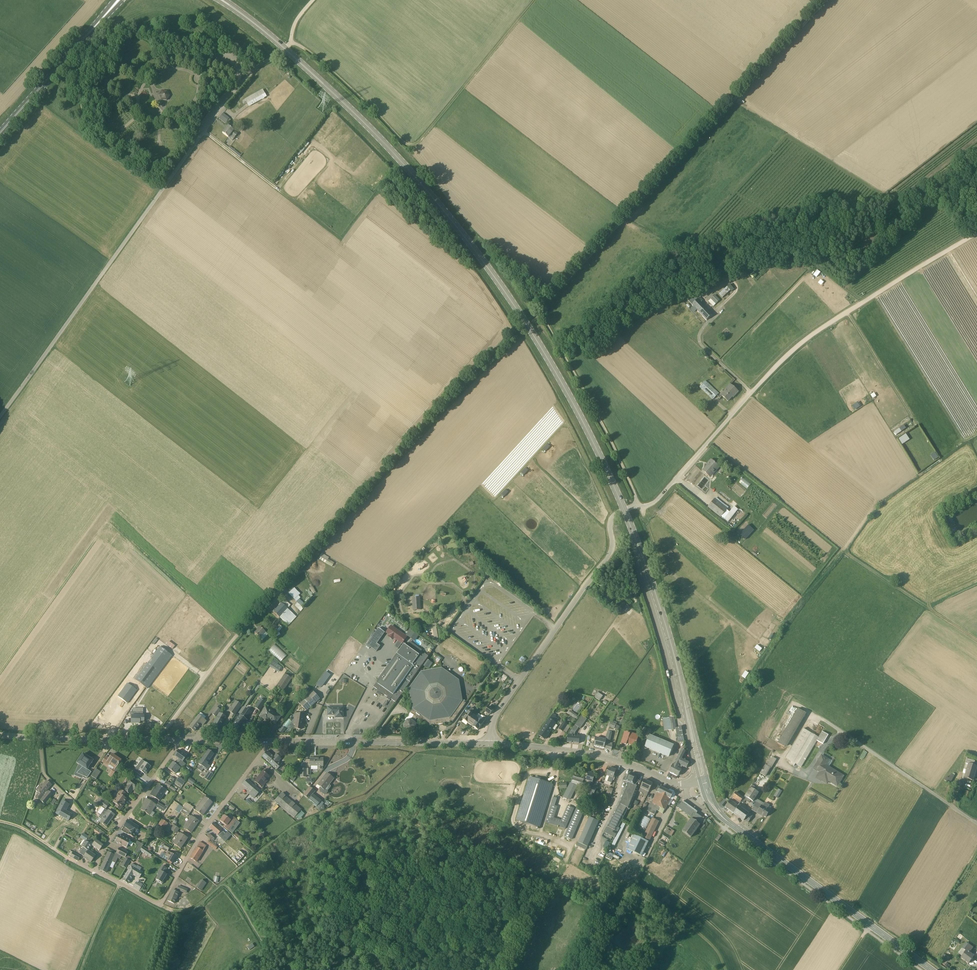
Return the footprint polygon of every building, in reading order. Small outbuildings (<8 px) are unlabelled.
[(216,85),(210,81),(207,85),(213,89),(216,85)] [(160,90),(159,100),(168,100),(168,90),(160,90)] [(260,91),(245,99),(246,101),(249,107),(264,98),(260,91)] [(230,120),(223,114),(219,119),(226,124),(230,120)] [(233,131),(228,126),(222,133),(228,137),(231,134),(235,137),(237,134),(233,131)] [(730,289),(727,287),(719,294),(722,297),(730,289)] [(698,299),(693,295),(692,296),(688,300),(707,320),(712,315),(698,299)] [(705,381),(700,387),(713,399),(719,393),(705,381)] [(738,392),(730,384),(726,389),(727,389),(722,395),(728,401),(734,395),(734,396),(738,392)] [(711,460),(708,463),(709,464),(703,471),(709,476),(715,470),(716,470),(719,467),(711,460)] [(742,478),(740,483),(748,487),(751,483),(742,478)] [(727,509),(714,499),(708,507),(721,517),(727,509)] [(953,524),(948,516),(942,519),(947,527),(953,524)] [(321,555),(319,559),(330,566),(332,562),(321,555)] [(304,602),(294,593),(299,588),(297,585),(289,594),(297,602),(295,605),(301,610),(303,608),(300,606),(304,602)] [(420,597),(412,598),(413,610),(421,610),(420,597)] [(281,603),(273,612),(279,618),(280,617),(289,625),(296,617),(281,603)] [(282,628),(279,625),(278,627),(275,624),(272,628),(274,630),(275,629),(278,632),(282,628)] [(408,637),(391,625),(386,633),(389,635),(388,636),(393,640),(394,639),(402,644),(408,637)] [(265,631),(259,627),(254,633),(259,637),(265,631)] [(377,631),(366,645),(370,648),(371,647),(377,651),(381,646),(377,643),(383,635),(377,631)] [(175,646),(168,641),(166,644),(172,649),(175,646)] [(281,661),(287,654),(275,643),(269,650),(281,661)] [(422,657),(413,650),(404,644),(398,654),(374,687),(382,693),(390,699),(388,701),(389,702),(391,699),(396,702),(411,682),(429,656),(425,654),(422,657)] [(166,661),(165,660),(170,654),(160,646),(135,680),(146,688),(166,661)] [(428,659),(423,665),(429,669),(433,663),(428,659)] [(269,666),(272,668),(273,666),(280,671),(282,667),(277,664),(273,661),(269,666)] [(458,715),(466,703),(462,700),(459,680),(442,668),(422,672),(410,689),(413,709),(410,713),(414,715),(411,720),(410,720),(408,721),(404,725),(405,728),(409,732),(412,731),(416,726),(415,724),(414,723),(418,718),(429,726),(453,722),(458,715)] [(321,688),(330,675),(325,671),(316,684),(321,688)] [(291,679),(284,674),(276,687),(283,692),(291,679)] [(136,690),(127,683),(117,696),(127,703),(136,690)] [(149,702),(154,706),(166,689),(161,685),(149,702)] [(319,699),(313,692),(308,696),(299,704),(306,711),(315,703),(319,699)] [(603,696),(598,692),(596,694),(594,693),(592,695),(595,696),(594,697),(599,700),(603,696)] [(265,702),(260,699),(255,708),(259,711),(265,702)] [(241,705),(235,701),(228,711),(234,715),(241,705)] [(242,710),(233,722),(240,728),(249,715),(251,711),(245,706),(242,710)] [(489,706),(485,711),(490,715),(493,710),(489,706)] [(827,712),(818,706),(815,712),(824,717),(827,712)] [(266,707),(263,711),(259,716),(265,720),(266,718),(275,724),(278,719),(280,716),(266,707)] [(343,707),(328,707),(328,715),(335,715),(335,717),(343,717),(343,707)] [(474,715),(471,713),(474,709),(471,707),(463,720),(468,723),(474,715)] [(798,709),(777,743),(784,747),(805,713),(798,709)] [(570,710),(568,713),(577,719),(579,716),(570,710)] [(143,712),(137,712),(134,712),(130,712),(130,717),(131,717),(131,723),(140,724),(140,721),(144,721),(144,716),(143,716),(143,712)] [(226,717),(224,716),(225,715),(219,712),(212,726),(219,730),(226,717)] [(304,715),(303,715),(295,714),(293,724),(295,725),(294,729),(300,730),(302,722),(303,722),(304,715)] [(558,719),(555,717),(556,716),(553,714),(539,735),(545,739),(556,723),(558,719)] [(206,721),(199,715),(189,727),(195,730),(201,723),(203,725),(206,721)] [(474,715),(468,723),(473,727),(479,719),(474,715)] [(579,728),(580,728),(587,719),(582,715),(575,724),(570,732),(570,735),(568,735),(567,742),(579,744),(580,737),(575,736),(575,733),(579,728)] [(479,719),(473,727),(478,730),(487,718),(484,716),(481,721),(479,719)] [(672,718),(663,719),(664,731),(674,730),(672,718)] [(567,724),(564,722),(559,728),(563,731),(567,724)] [(793,752),(790,752),(785,759),(791,762),(792,762),(794,764),(811,734),(803,729),(792,747),(794,750),(793,752)] [(612,732),(608,731),(606,740),(596,737),(594,746),(604,748),(605,747),(608,747),(608,749),(612,750),(613,745),(609,745),(612,732)] [(636,735),(632,734),(626,732),(622,743),(626,744),(627,742),(635,745),(638,737),(636,736),(636,735)] [(828,736),(822,732),(818,738),(816,741),(823,745),(828,736)] [(811,734),(794,764),(792,762),(791,765),(794,766),(795,764),(801,768),(816,741),(818,738),(811,734)] [(662,740),(650,736),(645,747),(657,752),(662,740)] [(662,740),(657,752),(669,757),(673,745),(662,740)] [(183,761),(187,756),(179,750),(174,756),(179,759),(175,764),(180,767),(182,768),(186,763),(183,761)] [(214,754),(208,750),(198,764),(201,766),(198,770),(201,772),(203,769),(206,771),(209,766),(207,764),(214,754)] [(278,762),(281,759),(276,754),(273,757),(266,751),(262,756),(276,769),(280,764),(278,762)] [(82,765),(76,772),(86,777),(90,771),(86,768),(92,759),(82,752),(76,761),(82,765)] [(113,769),(112,769),(114,770),(121,761),(112,754),(109,759),(106,757),(102,761),(113,769)] [(682,758),(678,756),(675,762),(687,768),(689,762),(682,758)] [(772,757),(767,766),(770,768),(771,768),(776,760),(772,757)] [(323,759),(310,759),(309,766),(317,766),(317,769),(322,769),(322,766),(323,766),(323,759)] [(142,760),(134,771),(140,775),(143,772),(146,774),(151,767),(142,760)] [(825,764),(819,760),(814,769),(820,773),(817,778),(822,781),(824,777),(836,784),(838,780),(841,781),(843,777),(825,766),(825,764)] [(180,767),(175,764),(173,762),(168,769),(175,774),(176,773),(178,774),(180,771),(178,770),(180,767)] [(682,769),(673,764),(669,772),(678,776),(682,769)] [(974,766),(969,764),(966,771),(974,774),(976,767),(974,766)] [(767,766),(765,765),(760,773),(765,776),(770,768),(767,766)] [(616,770),(610,768),(605,781),(612,783),(616,770)] [(324,770),(314,783),(316,785),(326,772),(324,770)] [(269,776),(263,771),(255,781),(261,786),(269,776)] [(974,774),(966,771),(964,778),(972,781),(974,774)] [(209,772),(205,779),(208,781),(213,774),(209,772)] [(326,773),(322,778),(317,785),(321,787),(319,789),(320,791),(324,795),(325,795),(327,793),(327,791),(325,790),(334,779),(326,773)] [(595,775),(588,773),(586,780),(589,781),(587,789),(591,790),(595,775)] [(619,803),(607,826),(604,832),(610,835),(614,837),(615,838),(620,828),(618,828),(628,808),(630,809),(634,799),(640,781),(636,779),(637,778),(628,774),(627,778),(626,777),(625,777),(625,778),(624,778),(624,779),(623,780),(623,781),(624,781),(625,781),(627,782),(622,795),(620,803),(619,803)] [(944,781),(950,784),(954,776),(951,774),(948,779),(946,777),(944,781)] [(744,778),(739,775),(734,785),(738,788),(744,778)] [(179,776),(177,780),(183,785),(186,781),(179,776)] [(553,785),(530,777),(516,820),(536,827),(544,801),(547,802),(553,785)] [(139,784),(131,779),(127,785),(128,786),(124,790),(129,794),(133,790),(134,790),(139,784)] [(247,780),(243,784),(251,791),(249,794),(254,798),(260,791),(247,780)] [(649,791),(653,784),(644,780),(638,791),(642,792),(644,789),(649,791)] [(51,785),(46,781),(42,787),(40,785),(35,790),(39,793),(36,797),(39,800),(42,796),(44,793),(46,794),(48,792),(46,791),(51,785)] [(577,786),(570,783),(563,797),(571,800),(577,786)] [(166,790),(158,785),(154,792),(153,791),(151,795),(159,801),(166,790)] [(740,802),(739,804),(738,806),(741,809),(743,806),(742,805),(744,802),(745,800),(747,797),(752,788),(753,789),(754,787),(752,785),(743,798),(740,802)] [(315,791),(310,787),(303,795),(309,799),(316,805),(317,806),(321,801),(312,794),(315,791)] [(663,813),(673,793),(661,787),(653,802),(651,801),(646,810),(654,814),(657,810),(663,813)] [(752,788),(747,797),(753,801),(758,792),(753,789),(752,788)] [(778,789),(774,795),(778,798),(782,791),(778,789)] [(126,799),(124,797),(126,794),(121,790),(118,793),(119,794),(113,802),(116,804),(115,806),(120,810),(123,806),(122,805),(126,799)] [(973,794),(964,791),(961,799),(970,802),(973,794)] [(52,795),(48,792),(40,801),(44,804),(52,795)] [(743,798),(736,792),(733,796),(740,802),(743,798)] [(281,793),(275,800),(295,817),(301,809),(281,793)] [(212,803),(204,797),(195,810),(203,816),(212,803)] [(557,807),(555,806),(557,798),(553,797),(551,805),(546,822),(565,829),(574,808),(567,805),(561,820),(554,818),(557,807)] [(156,805),(146,799),(144,803),(145,803),(141,809),(150,815),(156,805)] [(102,800),(99,804),(106,809),(108,805),(107,804),(102,800)] [(738,807),(730,800),(725,807),(733,813),(738,807)] [(72,815),(65,811),(69,804),(62,801),(54,817),(61,820),(62,817),(69,820),(72,815)] [(695,810),(682,801),(678,807),(692,818),(695,814),(694,812),(695,810)] [(158,803),(156,807),(163,811),(165,807),(158,803)] [(184,807),(191,812),(193,808),(187,803),(184,807)] [(583,813),(586,807),(578,804),(576,810),(564,836),(572,839),(583,813)] [(180,812),(188,817),(191,812),(184,807),(183,807),(179,805),(175,811),(179,813),(180,812)] [(738,807),(733,813),(737,816),(741,809),(738,806),(738,807)] [(762,807),(761,806),(759,809),(757,813),(761,815),(762,814),(766,817),(769,811),(767,809),(762,807)] [(115,815),(108,810),(107,811),(105,809),(98,818),(101,820),(99,822),(106,827),(115,815)] [(741,809),(737,816),(744,821),(744,820),(749,814),(747,813),(748,811),(746,810),(745,811),(741,809)] [(704,819),(695,814),(692,818),(682,831),(691,837),(701,823),(704,820),(704,819)] [(236,819),(233,817),(230,820),(224,815),(220,821),(224,825),(222,827),(227,831),(232,825),(236,819)] [(199,821),(191,816),(183,828),(191,833),(199,821)] [(639,825),(646,828),(651,819),(644,816),(639,825)] [(169,820),(164,817),(162,820),(159,825),(164,829),(168,824),(167,823),(169,820)] [(599,821),(590,817),(579,842),(588,846),(599,821)] [(658,821),(652,818),(642,838),(648,841),(658,821)] [(139,828),(127,820),(124,826),(131,830),(128,835),(133,838),(139,828)] [(213,823),(209,828),(221,838),(226,834),(213,823)] [(179,829),(174,825),(170,830),(176,833),(179,829)] [(95,827),(93,830),(102,836),(104,833),(95,827)] [(87,838),(89,837),(84,833),(81,838),(84,840),(81,843),(83,844),(82,846),(88,851),(92,846),(86,841),(87,838)] [(187,838),(180,834),(173,844),(181,848),(187,838)] [(214,838),(209,834),(207,837),(210,840),(215,844),(217,841),(214,838)] [(130,841),(118,835),(115,842),(126,848),(130,841)] [(533,842),(548,847),(551,840),(536,835),(533,842)] [(649,842),(634,835),(627,849),(642,856),(649,842)] [(104,845),(97,840),(94,843),(87,838),(86,841),(92,846),(99,851),(104,845)] [(137,841),(136,844),(138,846),(134,852),(138,854),(143,845),(137,841)] [(215,844),(212,842),(209,841),(207,844),(215,849),(218,847),(215,844)] [(206,846),(200,842),(190,858),(196,862),(206,846)] [(82,846),(79,850),(83,852),(81,854),(84,856),(83,857),(91,863),(95,856),(88,851),(82,846)] [(127,853),(119,848),(116,853),(116,854),(121,856),(125,858),(126,855),(127,853)] [(80,857),(73,852),(71,856),(78,861),(80,857)] [(114,855),(108,852),(100,870),(106,873),(112,861),(115,863),(118,858),(120,859),(121,856),(116,854),(116,853),(115,853),(114,855)] [(167,861),(172,863),(176,857),(168,852),(166,854),(170,856),(167,861)] [(140,871),(141,868),(137,865),(136,866),(132,864),(122,880),(128,884),(133,875),(139,879),(143,873),(140,871)] [(167,869),(162,866),(157,874),(158,875),(156,879),(159,881),(158,882),(162,884),(164,881),(164,880),(167,875),(164,874),(167,869)] [(143,885),(137,881),(133,887),(139,891),(143,885)] [(206,884),(201,881),(197,888),(201,891),(206,884)] [(179,893),(172,890),(168,901),(174,904),(179,893)] [(970,952),(965,948),(964,950),(965,951),(960,958),(968,964),(973,957),(969,953),(970,952)]
